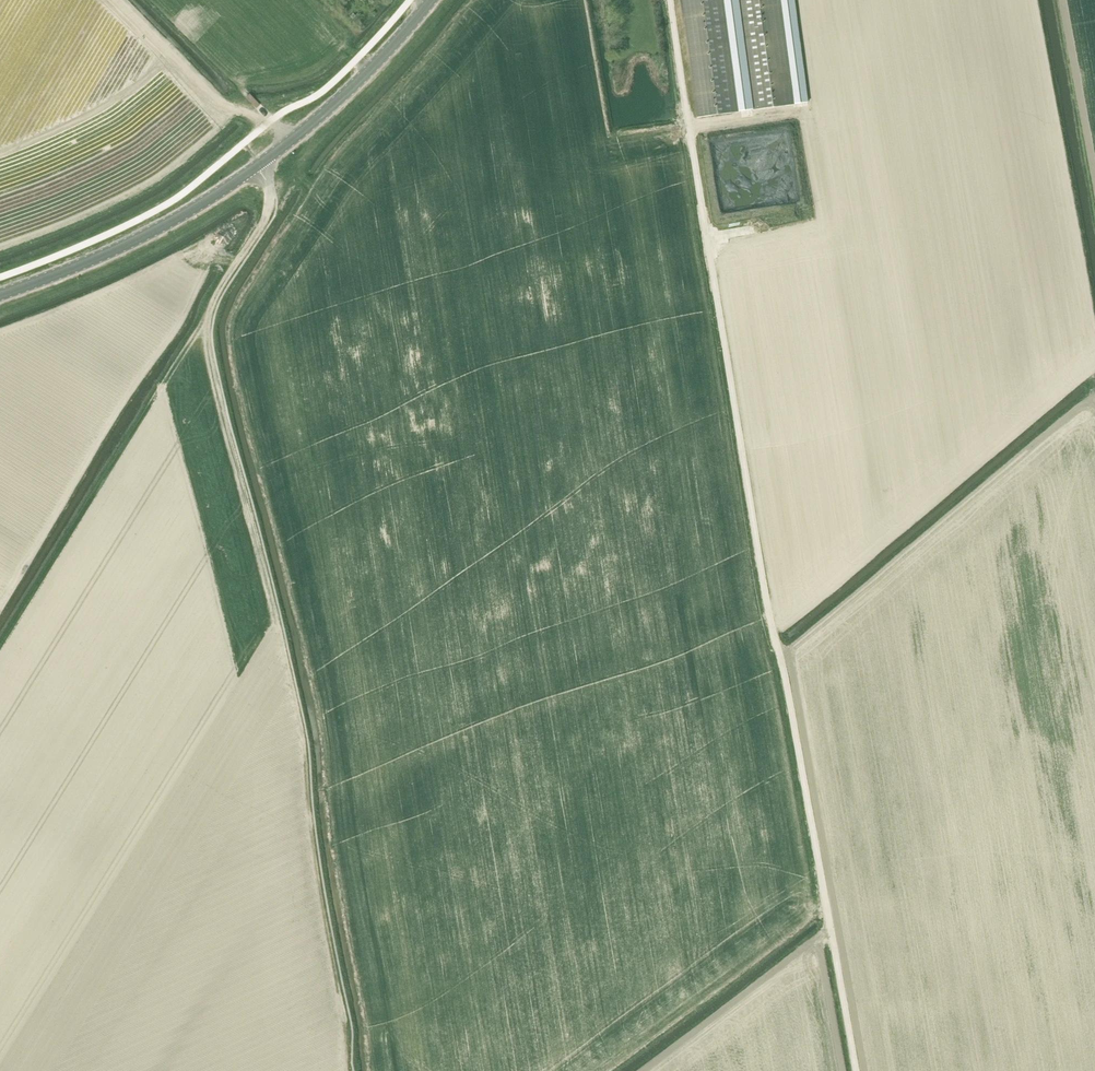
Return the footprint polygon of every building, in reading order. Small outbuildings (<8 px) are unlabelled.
[(699,117),(739,112),(737,101),(724,0),(683,0),(699,117)] [(781,0),(739,0),(753,101),(754,110),(794,104),(794,101),(781,0)]
